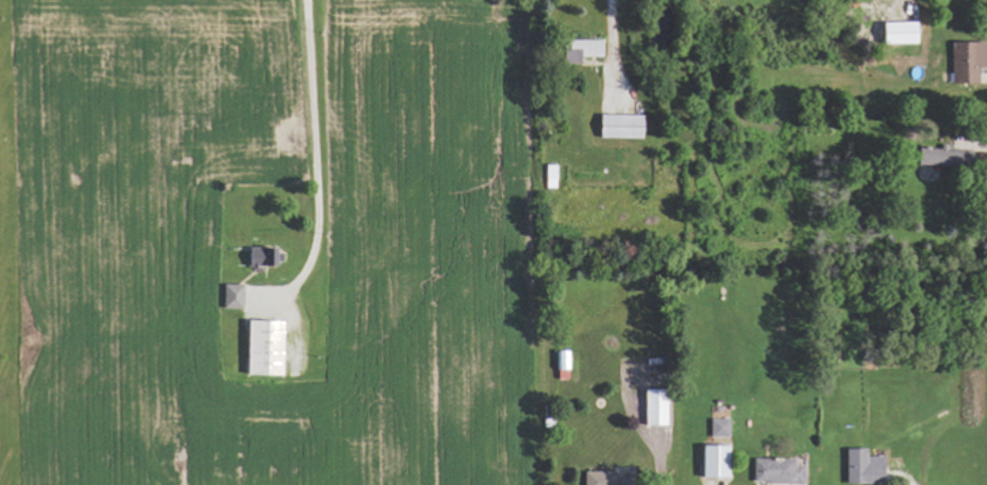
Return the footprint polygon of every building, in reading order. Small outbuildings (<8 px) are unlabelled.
[(878,23),(879,45),(913,43),(913,21),(878,23)] [(578,58),(599,57),(599,40),(559,40),(560,64),(578,64),(578,58)] [(982,42),(948,43),(948,84),(976,83),(976,69),(982,69),(982,42)] [(596,138),(638,138),(639,115),(596,115),(596,138)] [(946,168),(946,149),(914,148),(914,167),(946,168)] [(554,188),(554,165),(542,165),(543,189),(554,188)] [(271,248),(245,248),(245,267),(271,267),(271,248)] [(240,285),(221,284),(221,309),(240,309),(240,285)] [(242,375),(280,376),(282,322),(243,321),(242,375)] [(554,351),(555,379),(567,379),(566,351),(554,351)] [(663,389),(641,390),(642,426),(664,425),(663,389)] [(727,438),(727,419),(708,419),(708,438),(727,438)] [(697,478),(725,478),(725,446),(698,446),(697,478)] [(842,449),(842,484),(879,484),(880,457),(863,457),(863,449),(842,449)] [(750,483),(801,484),(801,467),(791,466),(792,459),(751,458),(750,483)] [(580,484),(623,484),(623,471),(580,472),(580,484)]
